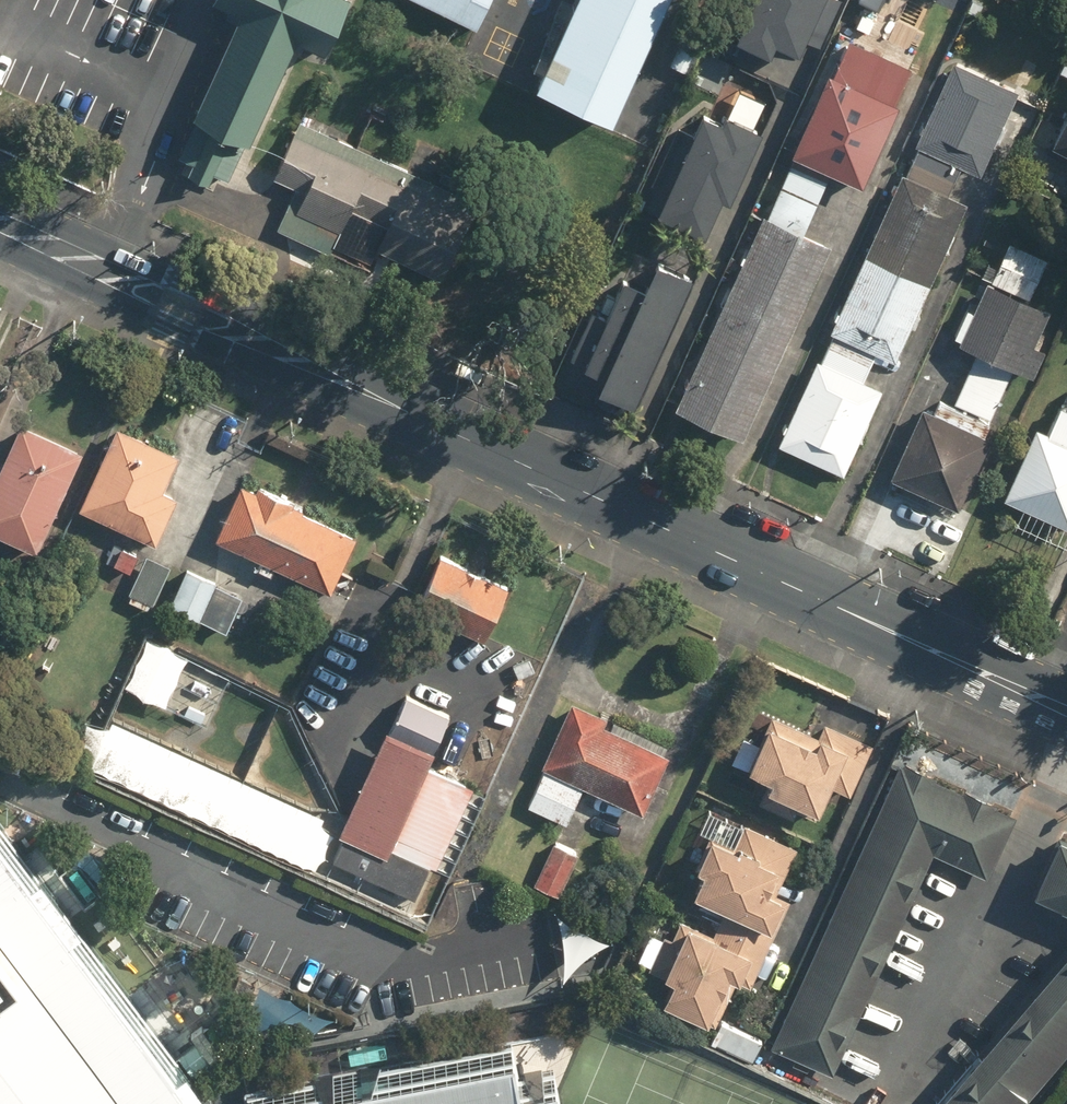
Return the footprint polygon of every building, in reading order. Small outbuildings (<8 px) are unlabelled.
[(194,121),(254,149),(302,46),(329,58),(357,0),(214,0),(211,5),(241,19),(194,121)] [(475,28),(488,0),(415,0),(475,28)] [(530,91),(604,125),(662,0),(572,0),(530,91)] [(729,45),(765,60),(771,47),(795,57),(801,41),(818,48),(838,0),(747,0),(729,45)] [(844,39),(781,186),(814,200),(825,175),(856,188),(908,66),(844,39)] [(1017,92),(952,62),(776,448),(838,476),(877,391),(861,384),(874,355),(892,363),(970,194),(952,186),(960,169),(978,177),(1017,92)] [(1043,150),(1066,163),(1066,106),(1043,150)] [(669,155),(642,210),(699,238),(717,201),(723,204),(755,139),(697,110),(686,131),(677,127),(664,152),(669,155)] [(447,184),(296,112),(258,191),(410,262),(447,184)] [(827,248),(758,217),(670,411),(739,442),(827,248)] [(984,429),(988,421),(1012,370),(1031,380),(1044,352),(1028,344),(1043,313),(1026,305),(1047,261),(1007,241),(957,345),(975,354),(951,403),(935,395),(928,410),(920,406),(885,477),(952,509),(986,440),(980,437),(984,429)] [(638,292),(615,282),(574,370),(597,381),(592,391),(626,407),(686,277),(652,262),(638,292)] [(457,361),(452,375),(482,387),(487,373),(457,361)] [(1033,427),(992,514),(1063,548),(1066,539),(1066,410),(1058,405),(1045,433),(1033,427)] [(84,450),(20,422),(0,467),(0,533),(38,551),(84,450)] [(163,489),(179,452),(117,424),(79,507),(156,542),(177,495),(163,489)] [(330,590),(355,536),(291,506),(294,500),(258,484),(256,489),(240,482),(214,537),(330,590)] [(127,570),(135,554),(120,546),(111,562),(127,570)] [(483,637),(508,582),(439,551),(414,606),(483,637)] [(152,603),(168,563),(143,552),(126,592),(152,603)] [(223,630),(240,593),(185,567),(167,605),(223,630)] [(160,703),(183,654),(146,638),(123,686),(160,703)] [(426,765),(449,713),(406,694),(391,729),(387,727),(349,813),(328,858),(414,896),(429,863),(436,867),(472,785),(456,778),(426,765)] [(641,810),(667,753),(604,724),(608,716),(572,699),(542,764),(641,810)] [(852,795),(875,743),(826,721),(820,734),(771,713),(746,768),(770,778),(760,801),(795,817),(797,811),(817,819),(831,786),(852,795)] [(901,761),(772,1046),(833,1074),(935,851),(985,875),(1015,814),(901,761)] [(567,820),(583,787),(545,770),(530,803),(567,820)] [(206,1082),(0,817),(0,1103),(176,1103),(206,1082)] [(752,985),(791,899),(777,893),(799,846),(746,823),(736,845),(709,833),(694,866),(701,869),(691,891),(726,907),(715,933),(681,918),(672,938),(664,935),(649,967),(670,977),(659,1000),(715,1025),(736,978),(752,985)] [(1059,834),(1031,890),(1066,906),(1066,837),(1059,834)] [(559,893),(580,850),(555,838),(534,882),(559,893)] [(558,957),(553,980),(570,962),(592,946),(616,938),(594,934),(571,927),(552,910),(559,933),(558,957)] [(940,1097),(949,1103),(1018,1103),(1066,1049),(1066,942),(940,1097)] [(755,1060),(765,1039),(722,1019),(712,1040),(755,1060)] [(527,1062),(485,1070),(477,1031),(226,1081),(230,1103),(535,1103),(527,1062)]
